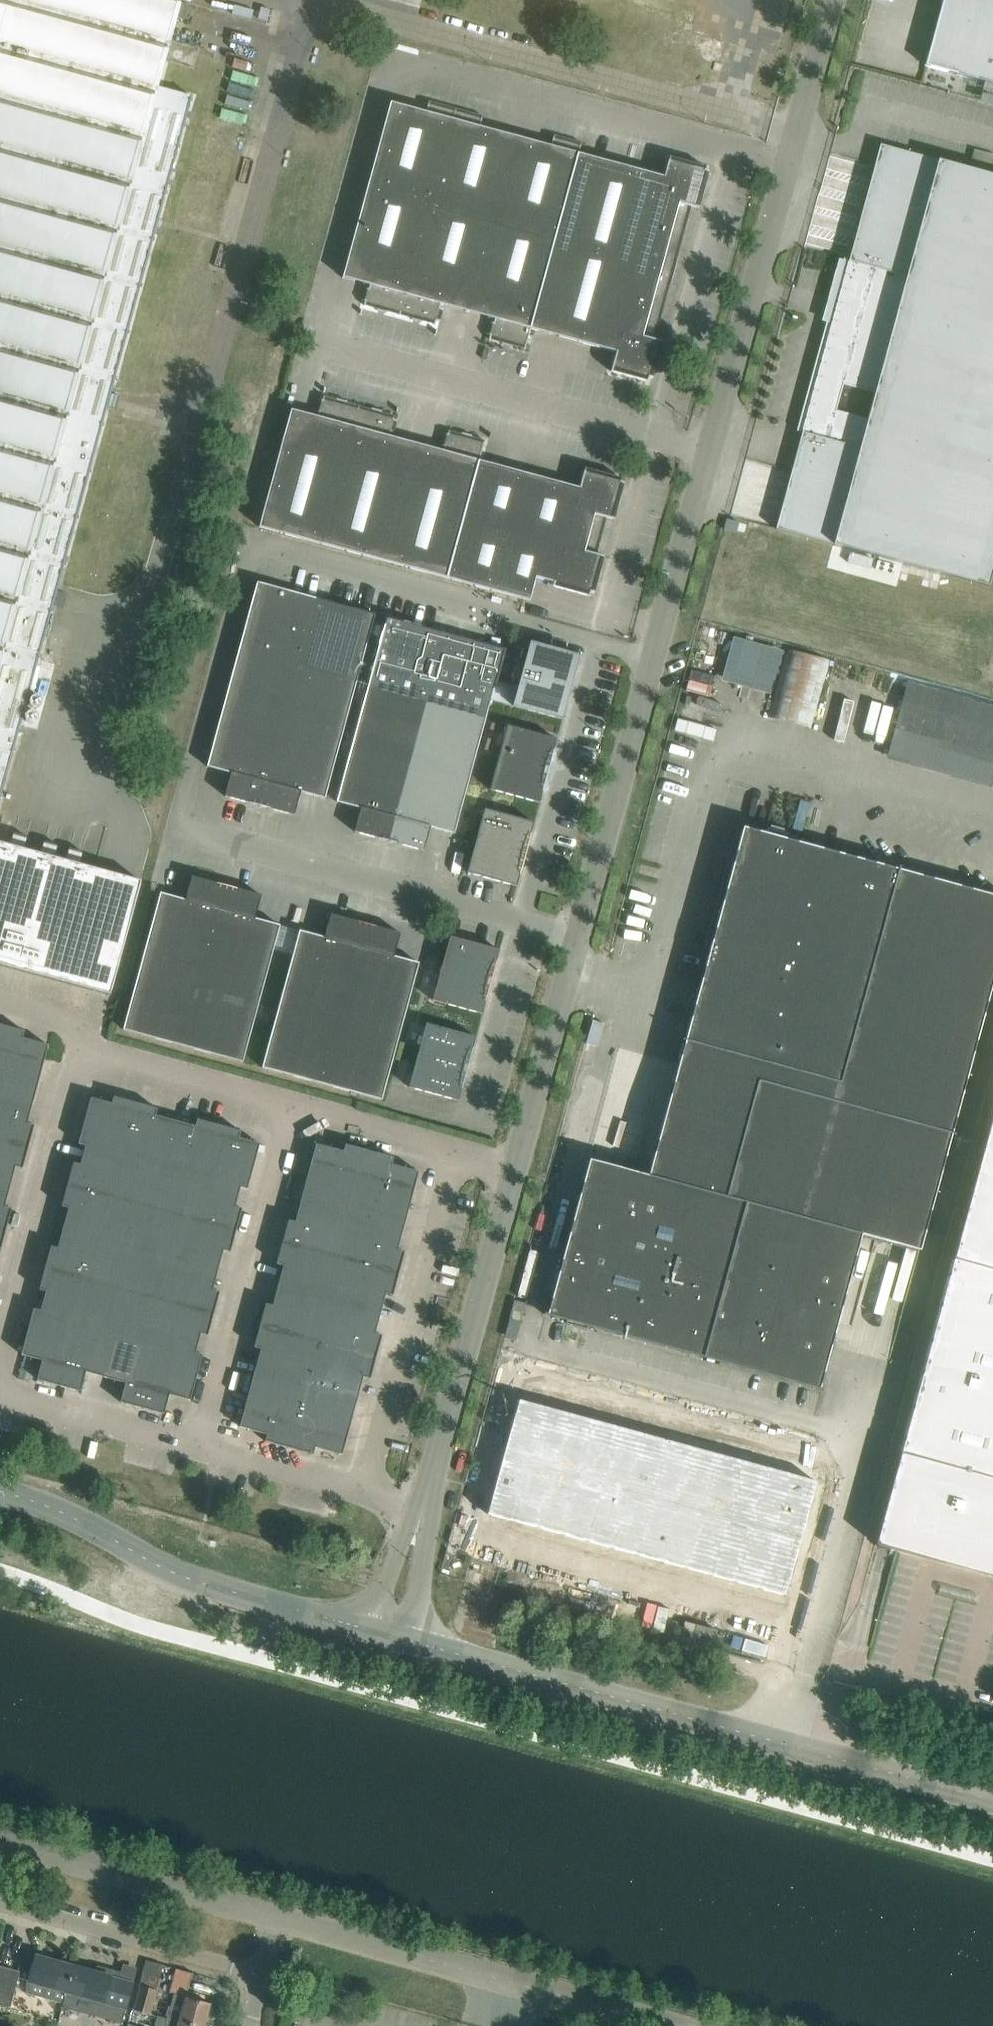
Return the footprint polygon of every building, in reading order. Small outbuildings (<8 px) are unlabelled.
[(1,795),(40,652),(88,477),(116,374),(164,199),(192,96),(158,86),(181,0),(0,0),(0,800),(1,795)] [(925,66),(992,84),(992,0),(943,0),(925,66)] [(400,315),(456,108),(455,109),(430,102),(430,101),(429,101),(426,112),(390,102),(342,277),(370,285),(369,289),(365,288),(365,289),(363,299),(362,299),(362,300),(365,301),(364,305),(365,305),(366,305),(378,308),(377,310),(387,313),(388,311),(399,314),(399,315),(400,315)] [(468,311),(516,136),(480,126),(483,116),(482,115),(482,116),(457,109),(456,108),(400,315),(401,314),(413,317),(412,319),(422,322),(423,320),(434,323),(434,324),(435,324),(436,321),(440,322),(441,320),(440,320),(442,310),(443,310),(444,309),(439,308),(440,304),(468,311)] [(555,241),(579,153),(582,143),(581,142),(580,143),(555,136),(555,135),(554,135),(551,145),(516,136),(468,311),(495,319),(494,323),(490,322),(489,323),(490,323),(487,333),(486,334),(490,335),(489,339),(490,339),(491,338),(502,342),(502,344),(512,346),(513,344),(524,348),(525,349),(531,329),(555,241)] [(797,431),(802,432),(776,529),(989,586),(992,571),(992,175),(881,145),(849,260),(844,259),(797,431)] [(706,184),(709,172),(705,171),(706,167),(669,157),(664,176),(579,153),(555,241),(672,273),(674,265),(677,266),(677,263),(675,263),(690,206),(699,209),(702,196),(703,197),(707,184),(706,184)] [(672,273),(555,241),(531,329),(616,352),(611,371),(648,381),(649,377),(653,378),(656,366),(657,366),(660,354),(659,354),(663,342),(654,339),(670,283),(672,283),(672,281),(670,280),(672,273)] [(322,544),(359,407),(347,404),(347,402),(337,399),(337,401),(325,398),(325,396),(324,396),(323,400),(319,399),(319,400),(317,410),(316,410),(316,411),(320,412),(319,416),(291,409),(259,527),(322,544)] [(385,561),(416,443),(389,436),(390,432),(394,433),(395,432),(394,432),(396,422),(397,422),(398,421),(394,420),(395,416),(394,415),(393,416),(382,413),(382,411),(372,408),(371,410),(359,407),(322,544),(385,561)] [(469,500),(480,460),(485,440),(484,440),(484,441),(472,438),(472,435),(462,433),(462,435),(450,432),(450,431),(449,430),(448,434),(444,433),(444,434),(445,435),(442,445),(441,445),(441,446),(445,447),(444,451),(416,443),(385,561),(448,578),(469,500)] [(621,495),(624,483),(621,482),(622,478),(585,468),(580,487),(480,460),(469,500),(601,536),(606,517),(614,520),(618,507),(619,508),(619,505),(618,505),(620,498),(621,498),(622,495),(621,495)] [(601,536),(469,500),(448,578),(530,601),(537,577),(554,582),(553,586),(590,596),(591,592),(594,593),(598,581),(599,581),(599,579),(598,578),(600,571),(601,571),(602,569),(601,569),(604,556),(596,554),(601,536)] [(298,666),(316,598),(257,582),(239,649),(298,666)] [(357,682),(375,614),(316,598),(298,666),(357,682)] [(427,701),(446,633),(387,617),(369,685),(427,701)] [(496,682),(505,649),(446,633),(427,701),(486,717),(491,698),(495,699),(499,683),(496,682)] [(569,679),(577,663),(579,655),(530,642),(517,688),(499,683),(495,699),(513,704),(513,706),(562,719),(564,711),(565,694),(569,679)] [(260,805),(298,666),(239,649),(207,766),(212,767),(232,772),(225,796),(260,805)] [(301,792),(325,798),(357,682),(298,666),(260,805),(295,815),(301,792)] [(389,841),(427,701),(369,685),(337,802),(361,808),(355,831),(389,841)] [(430,827),(455,834),(486,717),(427,701),(389,841),(424,850),(430,827)] [(543,777),(546,766),(547,762),(554,746),(555,746),(557,739),(507,725),(490,789),(539,802),(541,795),(543,777)] [(520,861),(523,849),(524,845),(532,829),(534,822),(485,809),(467,872),(517,886),(519,878),(518,878),(520,861)] [(648,1175),(589,1159),(548,1313),(544,1312),(544,1314),(701,1356),(823,1390),(823,1388),(820,1387),(861,1234),(920,1250),(953,1128),(992,980),(992,895),(898,869),(743,827),(687,1032),(648,1175)] [(0,841),(0,964),(110,995),(142,880),(0,841)] [(183,1045),(227,885),(192,876),(186,899),(161,892),(123,1029),(183,1045)] [(262,895),(227,885),(183,1045),(243,1062),(280,925),(255,918),(262,895)] [(322,1083),(366,923),(331,914),(325,937),(300,930),(262,1067),(322,1083)] [(401,933),(366,923),(322,1083),(382,1099),(419,963),(394,956),(401,933)] [(485,988),(488,977),(490,972),(497,957),(499,950),(450,936),(433,1000),(482,1013),(484,1006),(485,988)] [(461,1075),(465,1064),(466,1059),(473,1044),(474,1044),(476,1036),(426,1023),(409,1087),(458,1100),(461,1092),(460,1092),(461,1075)] [(0,1252),(12,1208),(5,1206),(16,1166),(23,1168),(34,1125),(27,1123),(49,1045),(23,1038),(25,1031),(0,1024),(0,1252)] [(235,1206),(240,1187),(247,1189),(260,1143),(239,1138),(241,1131),(197,1119),(195,1126),(156,1115),(157,1108),(114,1096),(112,1103),(91,1097),(79,1143),(86,1145),(80,1164),(73,1162),(62,1206),(69,1208),(58,1248),(51,1246),(39,1289),(46,1291),(41,1310),(34,1308),(22,1354),(43,1360),(37,1379),(81,1391),(86,1372),(126,1383),(121,1402),(164,1414),(169,1394),(190,1400),(203,1354),(196,1352),(201,1333),(208,1335),(220,1292),(213,1290),(223,1250),(230,1252),(242,1208),(235,1206)] [(953,1258),(992,1269),(992,1110),(953,1258)] [(393,1295),(399,1273),(404,1251),(398,1250),(419,1171),(392,1164),(394,1157),(345,1144),(343,1151),(316,1144),(295,1222),(288,1220),(277,1263),(283,1265),(273,1305),(266,1303),(254,1347),(261,1349),(240,1427),(267,1434),(265,1441),(313,1454),(315,1447),(342,1454),(363,1376),(370,1378),(376,1357),(382,1335),(375,1333),(386,1293),(393,1295)] [(953,1258),(901,1448),(992,1473),(992,1269),(953,1258)] [(525,1303),(515,1300),(510,1319),(520,1321),(525,1303)] [(519,1399),(487,1514),(785,1595),(817,1480),(519,1399)] [(901,1448),(875,1544),(992,1576),(992,1573),(992,1473),(901,1448)] [(685,1621),(680,1640),(712,1648),(717,1630),(685,1621)] [(67,1991),(74,1966),(36,1955),(36,1956),(23,1953),(20,1964),(34,1968),(30,1981),(29,1980),(25,1993),(63,2003),(67,1991)] [(8,1967),(0,1965),(0,1997),(8,1967)] [(96,1972),(74,1966),(67,1991),(126,2007),(133,1983),(111,1977),(113,1970),(98,1966),(96,1972)] [(8,1967),(0,1997),(0,2003),(11,2005),(20,1970),(8,1967)] [(156,1990),(141,1986),(135,2009),(150,2013),(156,1990)] [(210,2003),(174,1993),(170,2007),(168,2007),(165,2016),(167,2017),(167,2018),(198,2025),(204,2025),(210,2003)] [(167,2018),(165,2025),(198,2025),(167,2018)]
